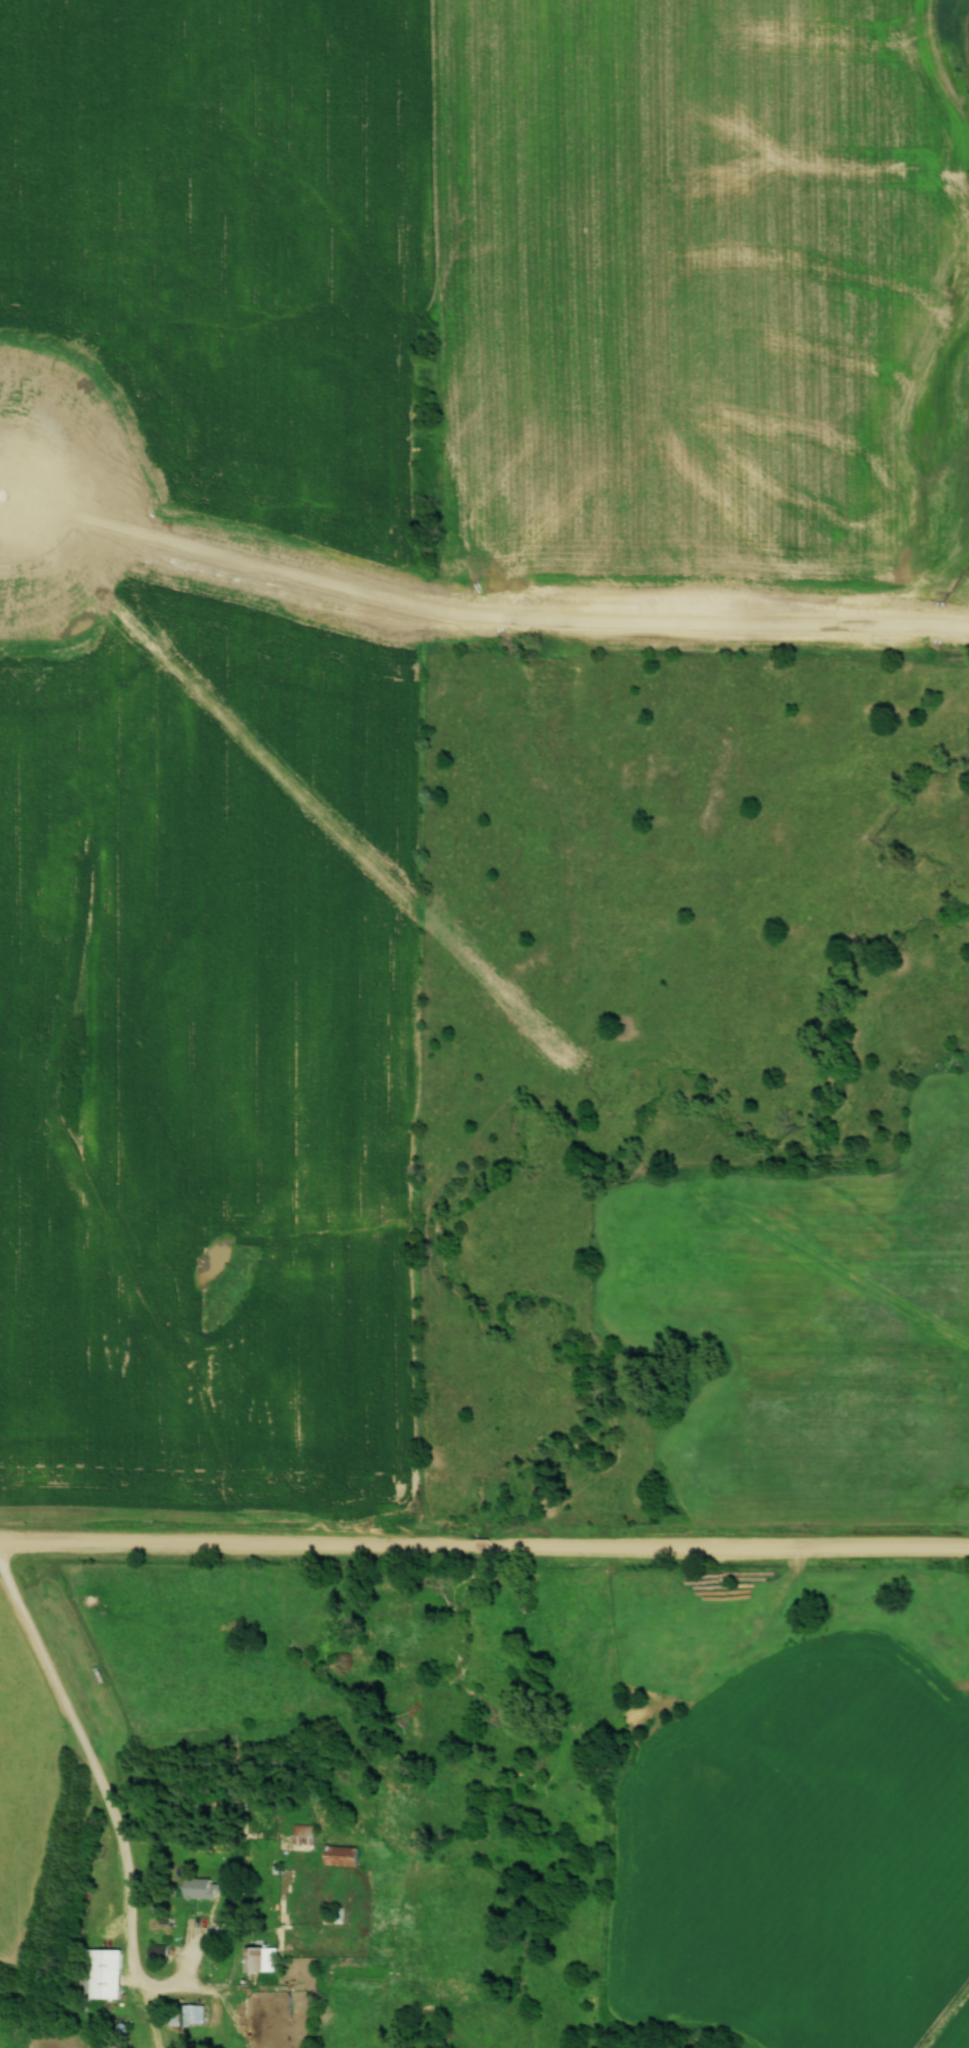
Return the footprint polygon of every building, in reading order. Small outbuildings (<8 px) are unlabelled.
[(314,1844),(314,1825),(294,1825),(294,1837),(305,1837),(305,1844),(314,1844)] [(356,1865),(356,1846),(324,1846),(324,1865),(356,1865)] [(183,1879),(183,1897),(217,1897),(217,1879),(183,1879)] [(149,1958),(161,1958),(161,1947),(149,1947),(149,1958)] [(277,1947),(244,1947),(244,1972),(277,1972),(277,1947)] [(77,1950),(78,2010),(92,2010),(92,1999),(120,1999),(120,1950),(77,1950)] [(203,2005),(169,2005),(169,2026),(203,2026),(203,2005)]
